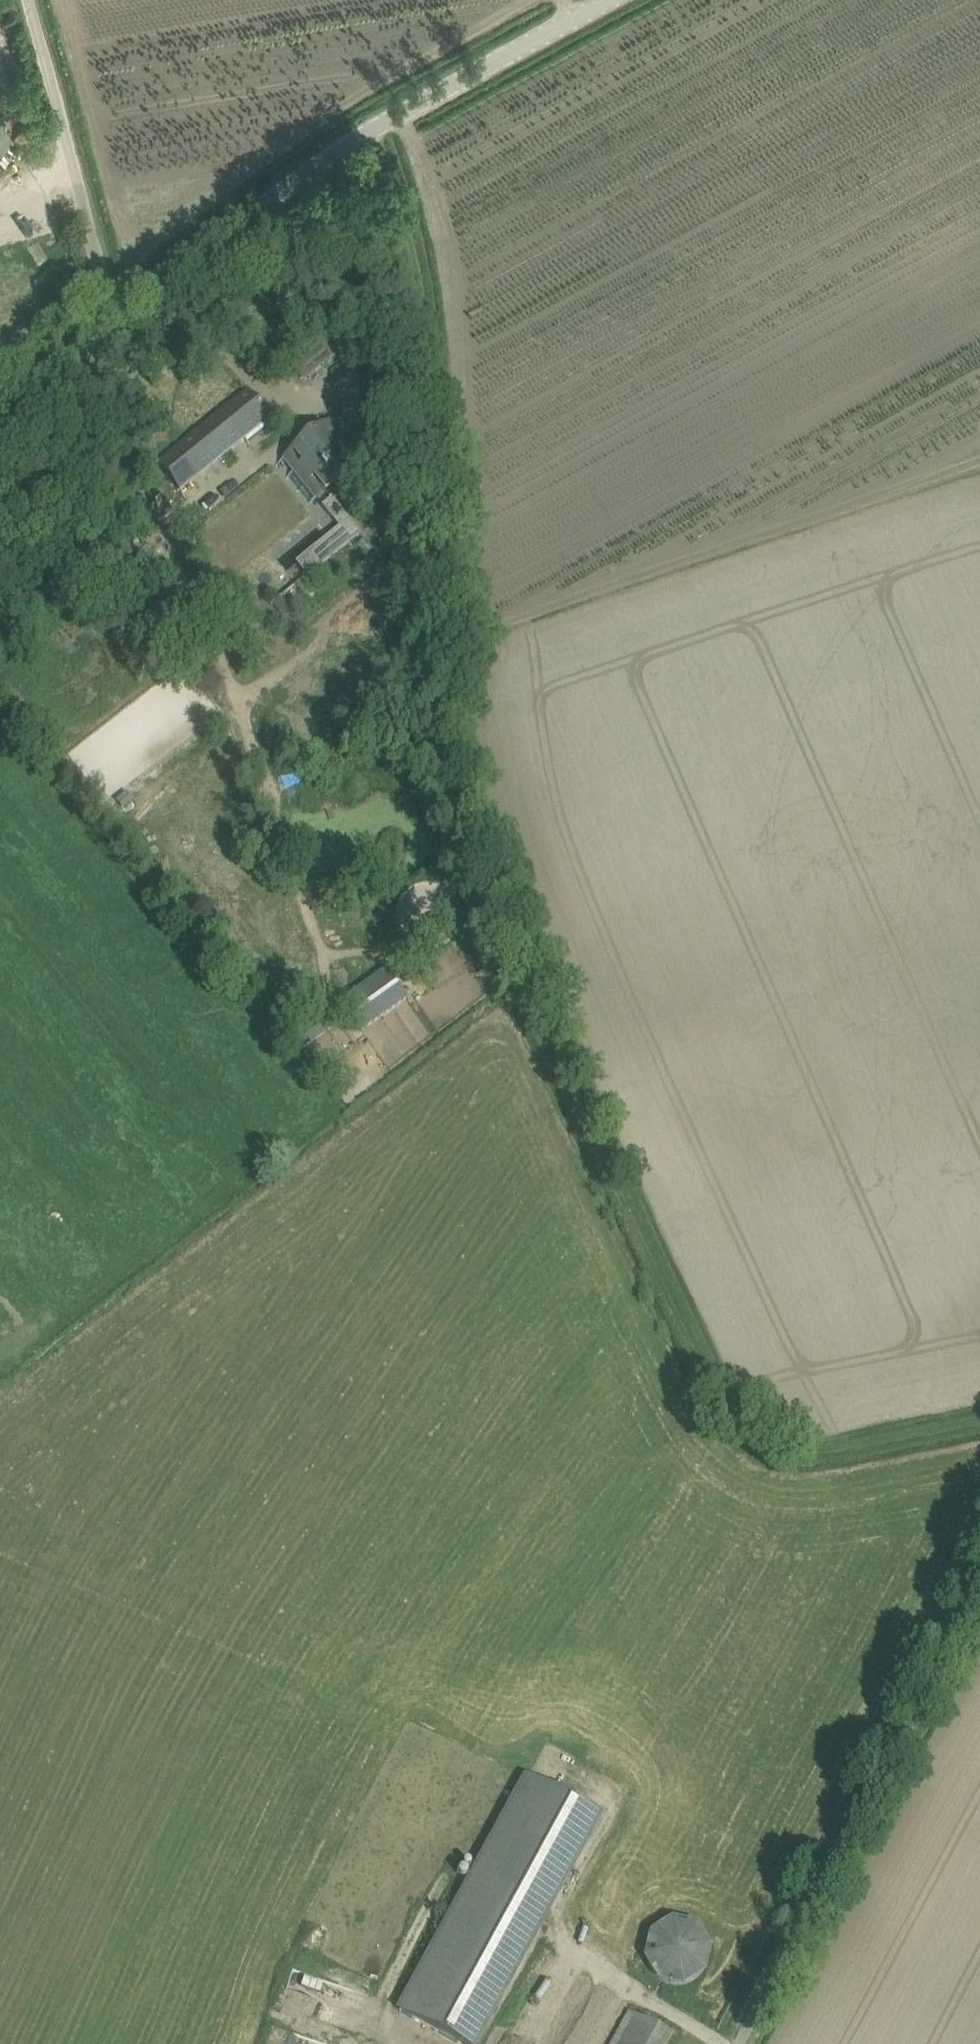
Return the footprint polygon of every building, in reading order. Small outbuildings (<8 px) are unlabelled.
[(0,122),(0,150),(13,140),(0,122)] [(303,383),(345,348),(329,328),(286,364),(303,383)] [(179,488),(251,430),(266,417),(274,427),(275,426),(241,384),(240,385),(248,394),(160,465),(152,455),(151,456),(186,498),(186,497),(179,488)] [(284,460),(297,475),(315,497),(351,468),(335,449),(345,440),(330,422),(337,416),(336,415),(275,466),(276,467),(284,460)] [(332,498),(321,506),(350,541),(360,533),(332,498)] [(528,1777),(400,2012),(459,2043),(474,2043),(599,1815),(528,1777)] [(719,1968),(695,1915),(645,1938),(669,1991),(719,1968)] [(671,2034),(629,2011),(611,2043),(666,2043),(671,2034)]
